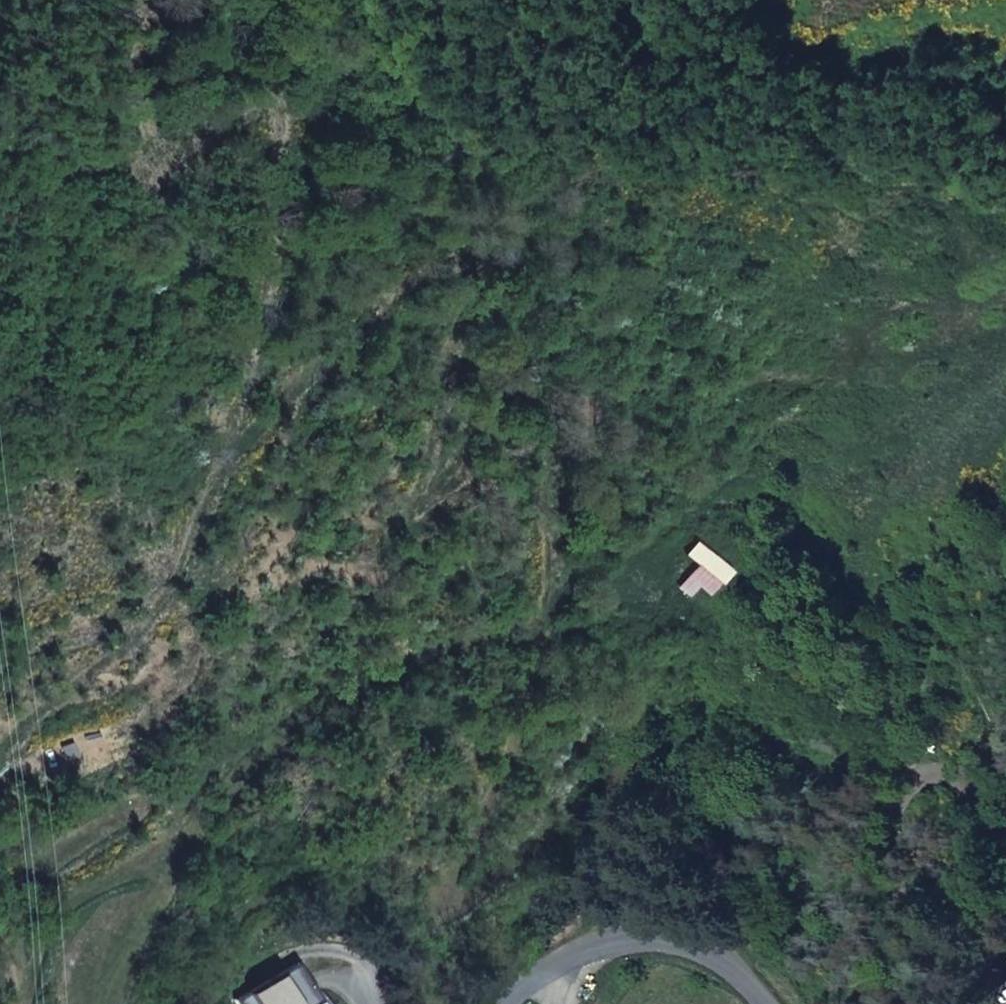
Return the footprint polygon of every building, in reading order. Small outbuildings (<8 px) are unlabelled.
[(708,593),(730,571),(696,542),(686,553),(697,563),(678,584),(689,595),(699,584),(708,593)] [(322,999),(299,962),(239,1000),(242,1003),(313,1003),(322,999)]
